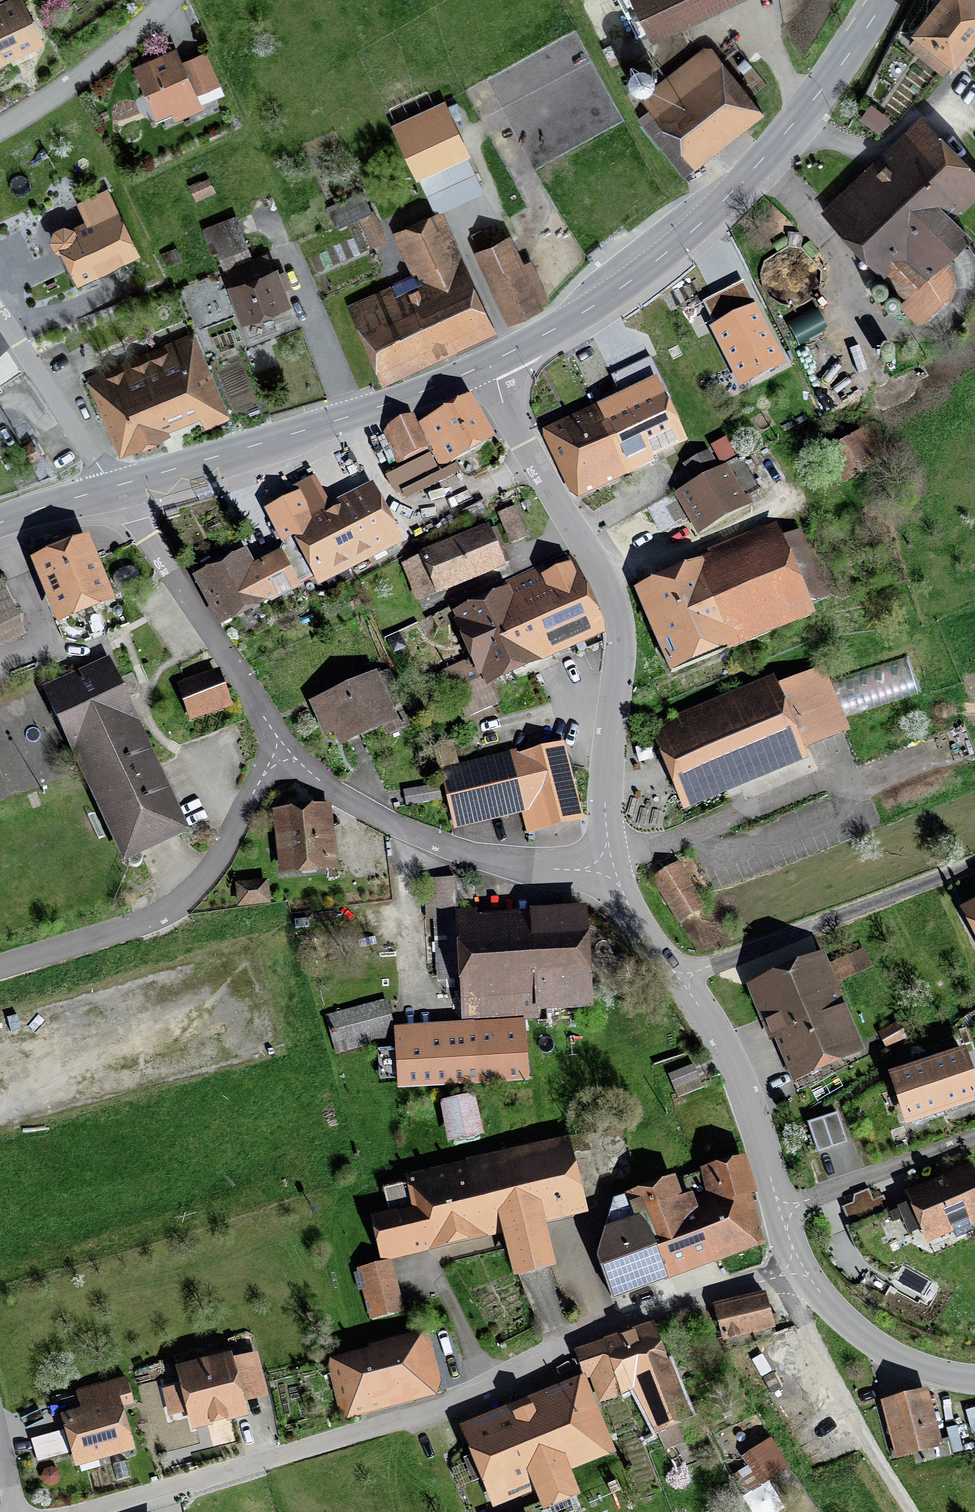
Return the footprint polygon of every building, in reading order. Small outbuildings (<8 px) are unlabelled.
[(45,42),(24,0),(0,0),(0,64),(45,42)] [(651,43),(740,0),(630,0),(651,43)] [(906,46),(943,75),(950,65),(954,68),(974,42),(974,0),(936,0),(910,33),(914,36),(906,46)] [(637,119),(683,177),(764,114),(709,43),(639,98),(648,110),(637,119)] [(159,128),(203,109),(201,104),(224,94),(205,49),(181,59),(176,47),(132,65),(159,128)] [(645,63),(640,62),(636,63),(632,66),(629,70),(628,74),(628,79),(630,83),(633,87),(637,89),(642,89),(647,88),(651,85),(653,82),(655,77),(654,72),(652,68),(649,65),(645,63)] [(470,156),(445,100),(390,125),(415,181),(419,179),(434,213),(483,191),(468,157),(470,156)] [(879,133),(891,118),(871,104),(860,120),(879,133)] [(921,114),(819,210),(905,299),(899,306),(917,324),(926,321),(948,302),(951,299),(955,290),(955,281),(953,272),(950,266),(946,261),(973,234),(956,218),(974,199),(974,168),(921,114)] [(216,192),(209,176),(189,185),(196,201),(216,192)] [(141,256),(107,186),(76,202),(84,220),(71,226),(63,223),(53,228),(49,240),(54,251),(61,253),(76,285),(141,256)] [(372,213),(363,192),(327,208),(336,228),(358,218),(371,248),(387,240),(375,212),(372,213)] [(347,304),(382,385),(455,352),(456,355),(497,337),(442,211),(392,232),(398,246),(393,248),(405,276),(390,282),(391,285),(347,304)] [(225,269),(253,259),(252,257),(237,215),(201,227),(210,253),(216,251),(223,269),(225,269)] [(510,234),(472,251),(507,326),(542,309),(540,304),(550,299),(531,259),(524,263),(510,234)] [(771,243),(776,252),(789,245),(783,236),(771,243)] [(810,241),(802,247),(812,260),(820,254),(810,241)] [(585,256),(591,263),(604,252),(597,245),(585,256)] [(181,259),(176,247),(161,254),(166,266),(181,259)] [(278,329),(276,322),(293,316),(290,307),(292,306),(277,266),(272,267),(267,252),(252,257),(253,259),(225,269),(231,284),(227,285),(241,323),(244,322),(250,339),(278,329)] [(883,296),(885,294),(887,291),(888,288),(888,284),(886,281),(883,279),(879,279),(876,279),(873,281),(871,284),(871,287),(871,291),(873,294),(876,296),(879,296),(883,296)] [(895,309),(898,307),(900,304),(901,301),(900,298),(898,295),(895,293),(892,292),(889,293),(886,295),(884,297),(883,301),(884,304),(886,307),(888,309),(892,310),(895,309)] [(709,328),(739,389),(786,366),(756,305),(709,328)] [(828,331),(817,308),(785,323),(796,346),(828,331)] [(85,377),(119,456),(160,439),(158,434),(200,417),(205,430),(230,419),(193,332),(139,354),(102,369),(85,377)] [(889,361),(892,359),(894,357),(895,353),(894,350),(891,347),(888,346),(884,347),(881,349),(880,353),(880,356),(882,359),(885,361),(889,361)] [(833,382),(848,374),(844,366),(829,373),(833,382)] [(906,385),(902,376),(892,379),(895,389),(906,385)] [(574,502),(653,464),(620,393),(540,430),(574,502)] [(496,440),(472,394),(417,423),(441,468),(496,440)] [(401,460),(426,449),(412,415),(386,426),(401,460)] [(887,457),(867,425),(821,454),(842,486),(887,457)] [(710,446),(720,465),(737,456),(727,437),(710,446)] [(18,449),(26,463),(39,456),(31,441),(18,449)] [(696,535),(752,505),(747,497),(760,490),(742,458),(728,466),(727,464),(719,468),(709,450),(683,464),(692,482),(673,493),(676,500),(665,506),(674,523),(686,516),(696,535)] [(430,454),(384,476),(398,505),(460,475),(455,465),(439,473),(430,454)] [(317,588),(360,567),(329,504),(314,475),(290,487),(293,494),(263,510),(281,545),(293,539),(317,588)] [(372,482),(329,504),(360,567),(404,545),(372,482)] [(214,497),(211,488),(196,492),(198,502),(214,497)] [(498,513),(509,544),(528,537),(516,506),(498,513)] [(710,556),(634,588),(670,675),(815,614),(812,605),(830,598),(801,528),(783,536),(777,522),(707,550),(710,556)] [(436,597),(506,569),(489,525),(418,553),(419,556),(400,564),(415,602),(435,594),(436,597)] [(88,536),(29,560),(57,627),(116,603),(88,536)] [(247,549),(192,577),(218,628),(268,603),(269,606),(301,589),(281,551),(255,564),(247,549)] [(493,685),(608,637),(574,556),(563,560),(565,566),(547,574),(544,566),(502,584),(504,589),(448,612),(465,653),(420,672),(431,697),(452,689),(464,718),(500,703),(493,685)] [(0,583),(0,651),(26,640),(0,583)] [(386,641),(392,654),(406,648),(400,635),(386,641)] [(846,717),(927,692),(915,654),(834,679),(846,717)] [(119,679),(109,657),(98,662),(89,666),(42,687),(45,695),(81,774),(88,789),(123,865),(126,864),(129,867),(130,868),(133,869),(136,868),(139,866),(142,862),(141,858),(191,836),(158,764),(129,700),(136,697),(143,694),(133,673),(125,676),(119,679)] [(774,676),(648,727),(683,811),(809,760),(805,751),(849,733),(822,667),(778,685),(774,676)] [(189,721),(232,707),(219,669),(179,682),(176,683),(189,721)] [(377,672),(309,702),(325,738),(333,735),(339,748),(382,730),(385,737),(410,726),(407,719),(399,723),(377,672)] [(583,820),(564,743),(518,754),(517,750),(438,769),(453,830),(523,813),(528,834),(583,820)] [(403,790),(405,806),(441,801),(439,785),(403,790)] [(274,834),(279,878),(337,871),(336,864),(330,804),(289,808),(271,810),(274,834)] [(706,908),(679,861),(650,878),(678,924),(706,908)] [(590,980),(586,907),(529,910),(529,912),(476,915),(476,909),(458,910),(456,877),(424,879),(426,920),(433,919),(436,981),(458,980),(460,1024),(525,1020),(525,1023),(539,1022),(538,1014),(572,1012),(592,1011),(590,980)] [(268,884),(267,880),(235,882),(236,899),(237,907),(270,905),(268,884)] [(958,909),(974,942),(974,901),(958,909)] [(820,954),(745,986),(769,1042),(773,1041),(792,1084),(866,1053),(837,984),(872,969),(863,950),(825,966),(820,954)] [(389,1016),(384,999),(324,1015),(335,1055),(395,1038),(389,1016)] [(525,1023),(525,1020),(460,1024),(394,1027),(395,1039),(398,1089),(528,1082),(525,1023)] [(897,1022),(877,1032),(886,1050),(906,1040),(897,1022)] [(925,1059),(944,1117),(974,1107),(974,1078),(965,1048),(945,1054),(945,1052),(925,1059)] [(944,1117),(925,1059),(907,1065),(908,1068),(887,1075),(905,1128),(918,1123),(918,1125),(944,1117)] [(677,1098),(702,1088),(700,1083),(695,1069),(693,1065),(667,1075),(677,1098)] [(482,1136),(474,1095),(439,1102),(447,1143),(482,1136)] [(832,1148),(846,1143),(837,1114),(822,1119),(832,1148)] [(808,1123),(817,1152),(832,1148),(822,1119),(808,1123)] [(556,1270),(545,1224),(588,1214),(575,1161),(569,1137),(466,1161),(466,1163),(405,1177),(407,1188),(412,1210),(397,1213),(396,1211),(389,1213),(369,1217),(380,1263),(391,1261),(502,1235),(513,1280),(556,1270)] [(683,1198),(675,1178),(617,1198),(613,1199),(596,1258),(612,1303),(669,1283),(668,1281),(764,1248),(751,1197),(757,1195),(747,1158),(700,1170),(705,1193),(694,1198),(692,1194),(683,1198)] [(972,1164),(904,1193),(909,1204),(897,1208),(898,1210),(889,1214),(893,1224),(902,1220),(904,1223),(890,1228),(896,1242),(909,1236),(909,1235),(920,1230),(926,1245),(953,1233),(955,1239),(973,1231),(970,1225),(974,1223),(974,1171),(972,1164)] [(849,1225),(888,1208),(883,1196),(873,1200),(868,1189),(853,1196),(851,1203),(842,1208),(849,1225)] [(380,1263),(356,1269),(356,1272),(352,1273),(357,1293),(361,1292),(368,1320),(404,1312),(402,1305),(391,1261),(380,1263)] [(722,1342),(775,1329),(765,1292),(712,1305),(722,1342)] [(664,1451),(696,1438),(658,1322),(603,1341),(621,1396),(633,1392),(664,1451)] [(357,1417),(443,1396),(432,1352),(427,1330),(411,1334),(410,1331),(391,1336),(392,1339),(367,1345),(368,1349),(325,1359),(340,1421),(357,1417)] [(599,1405),(621,1396),(603,1341),(573,1351),(581,1375),(587,1374),(599,1405)] [(191,1432),(248,1418),(244,1403),(268,1397),(262,1374),(257,1353),(233,1358),(232,1354),(175,1368),(179,1385),(162,1389),(169,1418),(187,1413),(191,1432)] [(584,1376),(458,1427),(470,1456),(462,1459),(464,1464),(451,1469),(469,1511),(474,1511),(490,1506),(492,1510),(502,1505),(505,1511),(506,1511),(536,1500),(542,1511),(546,1511),(553,1509),(554,1511),(567,1511),(578,1507),(575,1501),(581,1498),(570,1472),(616,1453),(584,1376)] [(80,1409),(60,1415),(64,1430),(31,1439),(37,1462),(70,1453),(75,1468),(79,1466),(81,1474),(100,1469),(97,1461),(135,1451),(123,1408),(133,1405),(126,1377),(77,1391),(75,1391),(80,1409)] [(938,1430),(928,1390),(880,1403),(892,1448),(890,1449),(892,1457),(894,1456),(895,1461),(915,1456),(917,1464),(953,1455),(953,1453),(963,1451),(957,1426),(938,1430)] [(974,1434),(974,1408),(964,1411),(971,1435),(974,1434)] [(168,1445),(172,1441),(171,1436),(167,1432),(161,1433),(158,1437),(158,1442),(163,1446),(168,1445)] [(733,1444),(738,1446),(741,1442),(740,1438),(735,1436),(732,1440),(733,1444)] [(752,1511),(779,1511),(784,1509),(769,1483),(790,1470),(771,1439),(740,1458),(746,1468),(731,1476),(752,1511)] [(681,1458),(687,1460),(691,1457),(693,1452),(691,1447),(686,1446),(681,1448),(679,1453),(681,1458)] [(117,1481),(131,1477),(126,1461),(113,1465),(117,1481)] [(58,1483),(60,1477),(58,1471),(53,1468),(47,1468),(42,1471),(40,1477),(42,1482),(47,1486),(53,1486),(58,1483)] [(618,1483),(608,1487),(612,1496),(622,1492),(618,1483)]
